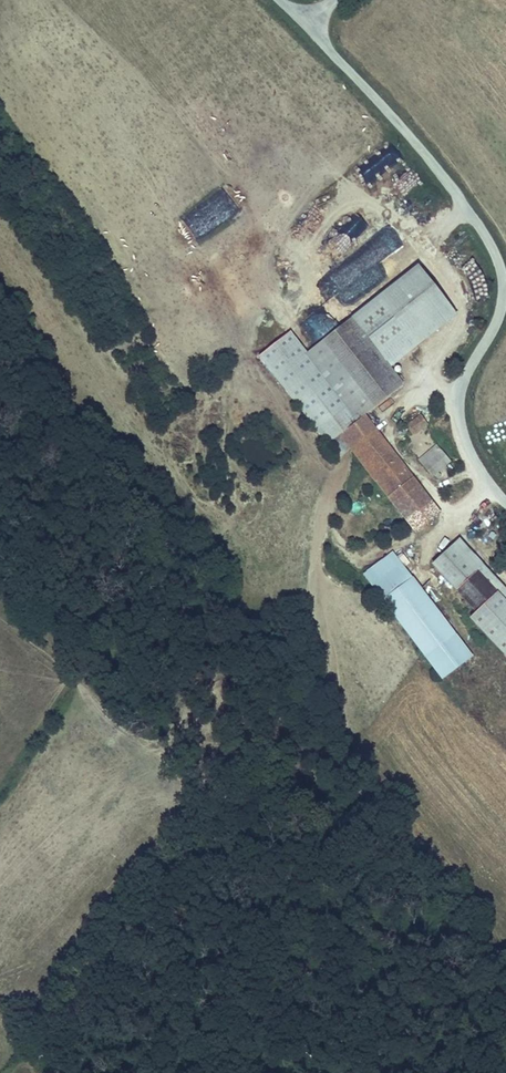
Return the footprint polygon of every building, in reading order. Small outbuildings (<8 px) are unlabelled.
[(390,371),(458,319),(419,269),(351,321),(390,371)] [(404,388),(390,371),(351,321),(305,357),(358,424),(366,418),(404,388)] [(258,359),(339,462),(350,453),(339,439),(358,424),(305,357),(289,336),(258,359)] [(443,386),(445,380),(434,376),(432,382),(443,386)] [(404,426),(412,437),(428,426),(421,415),(404,426)] [(358,424),(339,439),(350,453),(387,500),(414,479),(366,418),(358,424)] [(432,478),(451,463),(436,445),(417,460),(432,478)] [(387,500),(406,524),(433,504),(414,479),(387,500)] [(406,524),(415,536),(442,515),(433,504),(406,524)] [(458,596),(477,578),(496,598),(499,595),(505,603),(505,590),(460,541),(432,569),(458,596)] [(393,554),(361,578),(443,684),(474,660),(393,554)] [(458,596),(477,616),(496,598),(477,578),(458,596)] [(505,661),(505,603),(499,595),(496,598),(477,616),(470,622),(505,661)]
